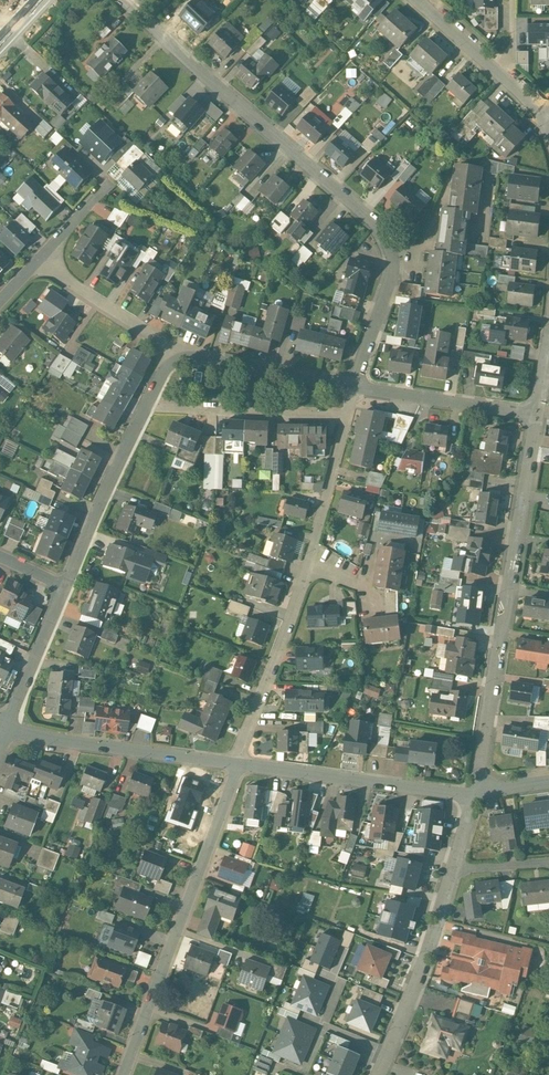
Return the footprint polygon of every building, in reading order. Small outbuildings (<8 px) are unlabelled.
[(331,0),(315,0),(312,3),(322,13),(333,1),(331,0)] [(363,10),(363,11),(363,12),(363,13),(374,1),(378,4),(382,0),(351,0),(363,10)] [(371,13),(372,14),(377,18),(389,4),(385,0),(382,0),(378,4),(371,13)] [(475,16),(485,16),(485,8),(493,8),(493,0),(475,0),(475,16)] [(374,1),(363,13),(363,12),(363,11),(363,10),(358,15),(365,22),(372,14),(371,13),(378,4),(374,1)] [(203,10),(196,4),(183,17),(198,32),(212,18),(203,10)] [(416,31),(394,12),(379,29),(381,27),(391,36),(389,38),(400,48),(416,31)] [(261,28),(266,31),(271,25),(266,21),(261,28)] [(243,39),(228,24),(223,30),(238,44),(243,39)] [(105,38),(113,31),(107,25),(99,32),(105,38)] [(528,25),(528,45),(547,45),(548,45),(548,25),(528,25)] [(243,39),(238,44),(239,45),(238,46),(246,52),(261,36),(264,34),(255,26),(243,39)] [(275,41),(283,32),(276,26),(268,34),(275,41)] [(238,44),(223,30),(210,44),(226,59),(238,46),(239,45),(238,44)] [(261,36),(246,52),(252,58),(267,42),(263,38),(261,36)] [(113,38),(87,65),(102,79),(127,51),(113,38)] [(446,58),(426,40),(412,55),(426,68),(432,74),(446,58)] [(396,49),(384,63),(390,69),(403,55),(396,49)] [(528,52),(516,52),(516,65),(528,65),(528,52)] [(426,68),(412,56),(410,58),(410,59),(407,62),(421,74),(426,68)] [(278,66),(269,58),(260,69),(267,75),(268,77),(278,66)] [(260,69),(249,59),(236,75),(252,88),(257,82),(260,84),(267,75),(260,69)] [(359,77),(358,68),(348,68),(348,77),(359,77)] [(152,73),(134,93),(149,107),(167,88),(152,73)] [(57,86),(44,74),(31,88),(44,100),(56,86),(57,86)] [(476,91),(459,75),(447,88),(465,104),(476,91)] [(427,80),(417,92),(424,98),(429,93),(440,81),(434,76),(429,82),(427,80)] [(440,81),(429,93),(435,98),(446,86),(440,81)] [(281,84),(266,101),(283,116),(296,101),(287,93),(289,91),(281,84)] [(74,103),(56,86),(44,100),(61,116),(74,103)] [(312,89),(297,103),(303,109),(317,94),(312,89)] [(122,92),(112,104),(119,110),(129,99),(122,92)] [(386,108),(394,99),(385,92),(378,101),(386,108)] [(0,94),(0,119),(1,120),(12,108),(13,106),(0,94)] [(347,105),(355,112),(362,105),(354,97),(347,105)] [(203,111),(190,100),(176,116),(190,127),(203,111)] [(206,111),(217,121),(225,113),(213,102),(206,111)] [(513,124),(494,106),(482,120),(479,124),(481,126),(497,141),(511,126),(513,124)] [(12,108),(1,120),(13,131),(17,127),(18,127),(24,120),(25,120),(12,108)] [(352,114),(345,109),(341,114),(347,119),(352,114)] [(482,120),(472,111),(455,130),(468,142),(475,134),(475,133),(481,126),(479,124),(482,120)] [(328,130),(309,114),(297,128),(316,144),(328,130)] [(341,114),(332,124),(339,129),(347,119),(341,114)] [(24,120),(18,127),(17,127),(13,131),(20,137),(31,126),(24,120)] [(44,120),(35,129),(44,138),(53,129),(44,120)] [(101,122),(87,136),(88,136),(81,143),(94,155),(100,148),(108,156),(122,142),(121,141),(101,122)] [(497,141),(492,147),(502,155),(503,155),(506,158),(524,138),(511,126),(497,141)] [(225,130),(210,148),(222,157),(237,140),(225,130)] [(52,138),(58,144),(65,137),(59,131),(52,138)] [(371,134),(361,146),(370,154),(381,142),(371,134)] [(122,142),(108,156),(116,164),(134,145),(125,136),(121,141),(122,142)] [(73,147),(64,139),(57,146),(66,155),(68,152),(73,147)] [(201,139),(193,148),(198,152),(206,143),(201,139)] [(355,154),(338,139),(326,152),(343,168),(355,154)] [(134,145),(116,164),(126,173),(136,162),(144,154),(134,145)] [(66,155),(57,146),(51,153),(57,159),(50,166),(59,175),(61,173),(72,162),(69,159),(67,158),(68,152),(66,155)] [(265,164),(250,151),(235,168),(250,181),(265,164)] [(160,169),(144,154),(137,162),(152,177),(156,172),(157,173),(160,169)] [(376,158),(361,175),(371,183),(372,183),(379,189),(391,174),(384,168),(385,166),(376,158)] [(500,163),(480,158),(479,169),(482,170),(487,171),(486,172),(492,173),(492,175),(497,175),(497,176),(498,176),(498,172),(500,163)] [(72,162),(61,173),(68,180),(68,181),(77,189),(90,175),(74,159),(72,162)] [(126,173),(125,173),(142,189),(152,177),(137,162),(136,162),(126,173)] [(515,167),(500,163),(498,172),(514,174),(515,167)] [(405,172),(398,179),(404,184),(416,170),(411,165),(405,172)] [(479,169),(456,166),(456,167),(457,167),(451,210),(450,209),(450,210),(444,209),(444,210),(468,213),(476,214),(476,213),(475,213),(481,170),(481,171),(482,170),(479,169)] [(400,167),(392,178),(396,182),(398,179),(405,172),(400,167)] [(126,173),(117,182),(133,197),(139,191),(142,189),(125,173),(126,173)] [(30,176),(15,192),(16,193),(24,200),(21,205),(28,211),(32,207),(46,221),(47,222),(62,206),(61,205),(61,206),(43,189),(31,177),(30,176)] [(541,180),(510,176),(509,187),(510,187),(508,196),(508,197),(512,198),(538,201),(541,180)] [(276,177),(267,187),(265,185),(259,193),(274,205),(289,188),(276,177)] [(65,201),(47,184),(43,189),(61,206),(61,205),(65,201)] [(417,199),(402,187),(391,199),(398,206),(399,205),(406,211),(417,199)] [(239,192),(231,201),(237,206),(245,197),(239,192)] [(508,196),(495,195),(494,202),(511,204),(512,198),(508,197),(508,196)] [(245,197),(237,206),(242,211),(250,201),(245,197)] [(425,206),(417,199),(406,211),(415,218),(425,206)] [(318,212),(305,201),(291,217),(298,223),(304,228),(305,227),(318,212)] [(511,204),(509,212),(523,214),(524,206),(511,204)] [(129,214),(115,209),(108,220),(120,228),(129,214)] [(468,213),(444,210),(441,231),(439,230),(438,236),(441,237),(438,253),(456,256),(463,256),(464,243),(468,213)] [(281,212),(270,225),(281,234),(290,223),(290,219),(281,212)] [(523,214),(509,212),(508,223),(509,223),(508,232),(507,232),(507,233),(514,234),(537,237),(540,216),(523,214)] [(27,219),(21,214),(15,221),(20,226),(27,219)] [(27,219),(20,226),(15,221),(12,223),(26,237),(35,228),(27,219)] [(12,223),(4,231),(7,234),(1,240),(16,254),(30,240),(26,237),(12,223)] [(298,223),(289,234),(298,241),(308,230),(305,227),(304,228),(298,223)] [(347,237),(332,224),(317,242),(333,255),(347,237)] [(91,226),(84,236),(85,237),(73,256),(88,266),(107,236),(91,226)] [(308,230),(298,241),(303,246),(313,234),(308,230)] [(514,234),(507,233),(507,232),(501,231),(500,239),(507,240),(513,240),(514,234)] [(116,235),(106,249),(112,253),(118,243),(120,244),(123,240),(116,235)] [(500,239),(490,237),(489,247),(506,249),(507,240),(500,239)] [(112,253),(110,257),(112,259),(113,258),(129,268),(130,265),(137,255),(135,254),(120,244),(118,243),(112,253)] [(488,246),(464,243),(463,256),(487,260),(488,246)] [(303,246),(295,255),(305,263),(313,254),(303,246)] [(137,255),(130,265),(137,269),(146,254),(138,249),(135,254),(137,255)] [(538,253),(512,249),(511,258),(502,257),(501,268),(535,273),(538,253)] [(438,253),(432,252),(428,280),(452,283),(456,256),(438,253)] [(129,268),(113,258),(112,259),(102,275),(106,277),(105,280),(112,284),(114,282),(118,285),(129,268)] [(372,265),(351,259),(347,277),(350,278),(367,283),(372,265)] [(156,271),(147,265),(141,275),(142,276),(142,275),(151,280),(156,271)] [(176,272),(165,265),(160,273),(164,276),(162,279),(168,283),(176,272)] [(160,273),(156,271),(151,280),(158,285),(162,279),(158,276),(160,273)] [(151,280),(142,275),(142,276),(131,293),(147,303),(158,285),(151,280)] [(515,277),(499,275),(498,284),(509,285),(509,283),(515,284),(515,277)] [(249,289),(252,282),(237,277),(234,284),(249,289)] [(367,283),(350,278),(346,293),(361,298),(362,299),(367,283)] [(187,280),(185,287),(196,290),(198,284),(187,280)] [(452,283),(428,280),(426,294),(450,297),(452,283)] [(401,283),(396,297),(405,298),(407,284),(401,283)] [(515,284),(509,283),(509,285),(507,301),(516,302),(516,305),(532,307),(535,287),(515,284)] [(414,285),(407,284),(405,298),(407,298),(412,299),(414,285)] [(421,286),(414,285),(412,299),(419,300),(421,286)] [(244,290),(232,286),(226,305),(238,309),(244,290)] [(229,293),(217,288),(210,305),(224,311),(229,293)] [(186,290),(179,304),(167,298),(165,301),(162,308),(163,309),(163,308),(167,310),(162,321),(163,322),(163,321),(172,325),(173,323),(182,327),(190,308),(195,298),(196,294),(186,290)] [(346,293),(344,293),(340,306),(344,307),(357,311),(361,298),(346,293)] [(59,307),(43,295),(34,307),(51,319),(56,312),(59,307)] [(159,297),(148,314),(158,319),(163,309),(162,308),(165,301),(159,297)] [(195,298),(190,308),(182,327),(182,328),(182,327),(206,338),(214,319),(201,314),(206,303),(195,298)] [(422,324),(425,308),(402,304),(399,321),(422,324)] [(288,312),(272,307),(265,332),(272,334),(273,334),(272,340),(280,342),(283,330),(284,330),(286,321),(288,312)] [(357,311),(344,307),(340,318),(357,323),(360,312),(357,311)] [(496,310),(478,308),(477,315),(495,318),(496,310)] [(73,324),(56,312),(51,319),(53,321),(46,331),(61,342),(73,324)] [(529,322),(507,318),(507,319),(498,318),(495,320),(494,326),(492,326),(489,343),(506,346),(507,338),(526,341),(529,322)] [(254,329),(235,323),(235,321),(227,319),(220,341),(228,344),(229,342),(248,347),(254,329)] [(343,322),(330,319),(326,338),(336,340),(339,329),(341,330),(343,322)] [(419,340),(422,324),(399,321),(397,337),(419,340)] [(4,339),(3,338),(0,341),(0,354),(1,355),(1,356),(2,357),(5,354),(12,360),(28,341),(13,328),(4,339)] [(466,329),(459,328),(456,347),(463,348),(466,329)] [(265,332),(254,329),(248,347),(249,347),(267,353),(272,340),(273,334),(272,334),(265,332)] [(326,338),(302,332),(297,351),(321,357),(326,338)] [(450,336),(435,333),(433,342),(429,341),(427,357),(436,358),(437,352),(447,353),(450,336)] [(336,340),(326,338),(321,357),(324,357),(324,358),(330,360),(330,359),(341,361),(346,343),(336,340)] [(525,348),(512,346),(510,359),(523,361),(525,348)] [(91,354),(79,347),(74,355),(86,361),(87,360),(91,354)] [(151,361),(131,351),(129,354),(132,355),(128,361),(126,360),(121,368),(141,379),(151,361)] [(413,355),(392,351),(390,362),(389,371),(410,374),(413,355)] [(470,353),(463,352),(461,364),(468,365),(470,353)] [(49,367),(57,356),(52,353),(45,364),(49,367)] [(477,354),(470,353),(468,365),(475,366),(477,354)] [(492,356),(477,354),(475,366),(479,367),(479,366),(485,367),(486,364),(490,365),(492,356)] [(71,361),(59,355),(50,368),(61,375),(71,361)] [(86,361),(74,355),(71,361),(82,368),(86,361)] [(427,357),(425,357),(422,376),(446,380),(449,361),(436,358),(427,357)] [(92,366),(87,363),(84,369),(88,372),(92,366)] [(121,368),(115,365),(110,373),(106,381),(131,396),(141,379),(121,368)] [(485,367),(479,366),(479,367),(476,385),(501,389),(505,370),(485,367)] [(2,375),(0,377),(0,386),(9,393),(15,386),(2,375)] [(131,396),(106,381),(101,390),(107,393),(109,394),(104,403),(121,413),(131,396)] [(212,389),(201,388),(200,396),(211,398),(212,389)] [(102,402),(97,409),(91,405),(85,415),(111,430),(121,413),(104,403),(102,402)] [(397,415),(379,411),(378,415),(385,416),(385,417),(396,419),(397,415)] [(378,415),(364,412),(358,435),(377,440),(379,440),(385,417),(385,416),(378,415)] [(414,418),(397,414),(396,419),(394,429),(407,432),(414,418)] [(87,426),(72,418),(66,429),(81,437),(87,426)] [(246,423),(225,422),(224,437),(224,438),(224,453),(225,453),(244,454),(243,458),(244,458),(244,450),(246,423)] [(269,424),(246,423),(244,450),(255,451),(257,445),(267,446),(269,424)] [(188,429),(174,424),(167,442),(167,443),(168,440),(175,443),(174,446),(180,448),(188,429)] [(449,428),(427,425),(424,444),(446,447),(449,428)] [(302,427),(279,427),(279,449),(289,449),(289,446),(300,446),(300,449),(302,449),(302,427)] [(326,427),(302,427),(302,449),(302,458),(314,458),(314,447),(326,447),(326,427)] [(81,437),(66,429),(60,440),(75,448),(81,437)] [(201,435),(188,429),(180,448),(181,446),(188,448),(187,451),(193,453),(197,443),(201,435)] [(509,433),(491,430),(489,442),(487,442),(486,451),(503,455),(505,455),(509,433)] [(216,437),(204,437),(201,435),(197,443),(203,446),(200,452),(205,454),(205,455),(215,455),(216,437)] [(377,440),(358,435),(351,465),(370,469),(377,440)] [(224,437),(216,437),(215,455),(215,458),(224,458),(225,453),(224,453),(224,438),(224,437)] [(14,456),(19,444),(8,439),(3,451),(14,456)] [(167,443),(167,442),(163,450),(176,456),(180,448),(174,446),(167,443)] [(188,448),(181,446),(180,448),(176,456),(175,458),(185,462),(195,466),(200,452),(203,446),(197,443),(193,453),(187,451),(188,448)] [(273,449),(266,449),(265,462),(273,462),(273,454),(273,449)] [(486,451),(473,449),(469,471),(485,474),(500,477),(503,455),(486,451)] [(75,462),(71,470),(89,479),(99,459),(81,450),(75,462)] [(410,453),(405,453),(402,460),(398,468),(398,469),(422,472),(425,455),(417,454),(418,453),(410,452),(410,453)] [(215,455),(205,455),(204,489),(214,489),(215,458),(215,455)] [(75,462),(65,457),(62,465),(71,470),(75,462)] [(402,460),(396,457),(392,465),(398,468),(402,460)] [(185,462),(175,458),(172,467),(177,469),(182,469),(185,462)] [(62,465),(54,461),(48,472),(56,477),(57,474),(67,479),(71,470),(62,465)] [(67,479),(61,491),(79,500),(89,479),(71,470),(67,479)] [(485,474),(469,471),(468,480),(471,480),(483,483),(483,482),(485,474)] [(387,475),(369,472),(366,485),(367,486),(379,488),(381,488),(387,475)] [(53,483),(41,478),(38,485),(49,490),(53,483)] [(468,480),(463,479),(462,486),(470,488),(471,480),(468,480)] [(483,483),(471,480),(470,488),(482,489),(483,483)] [(315,484),(302,483),(301,492),(314,492),(315,484)] [(49,490),(38,485),(35,492),(41,495),(41,494),(52,499),(55,493),(54,492),(49,490)] [(379,488),(367,486),(366,491),(378,494),(378,493),(379,488)] [(358,496),(344,492),(339,512),(362,519),(368,498),(366,498),(367,495),(358,493),(358,496)] [(52,499),(41,494),(41,495),(38,501),(49,506),(52,499)] [(500,496),(481,494),(479,505),(480,506),(479,514),(479,515),(496,517),(497,517),(496,517),(499,497),(500,497),(500,496)] [(0,496),(0,518),(8,500),(0,496)] [(309,504),(289,498),(285,513),(305,519),(309,504)] [(172,508),(155,502),(152,510),(169,516),(172,508)] [(56,511),(65,512),(66,504),(57,503),(56,511)] [(143,512),(125,506),(120,518),(116,528),(135,535),(138,527),(143,512)] [(73,519),(53,510),(45,531),(65,539),(73,519)] [(154,514),(144,510),(143,512),(138,527),(139,527),(139,526),(149,529),(154,514)] [(370,523),(373,513),(366,511),(363,521),(370,523)] [(383,513),(380,532),(416,538),(419,519),(383,513)] [(496,517),(479,515),(479,514),(471,513),(470,522),(470,523),(495,526),(496,517)] [(281,526),(282,520),(260,516),(259,522),(281,526)] [(470,522),(451,519),(450,526),(469,529),(470,523),(470,522)] [(368,525),(361,523),(358,535),(365,536),(368,525)] [(24,530),(9,524),(3,536),(18,542),(24,530)] [(450,526),(448,526),(446,535),(469,539),(471,530),(469,529),(450,526)] [(65,539),(45,531),(48,533),(39,555),(36,554),(35,554),(56,563),(65,539)] [(297,541),(275,534),(273,543),(276,544),(272,557),(269,556),(271,557),(287,562),(290,563),(295,546),(297,541)] [(493,543),(474,539),(471,552),(468,552),(467,561),(488,565),(493,543)] [(132,552),(110,544),(103,566),(124,573),(121,572),(125,562),(129,551),(132,552)] [(165,555),(147,548),(144,556),(152,559),(152,560),(162,564),(165,555)] [(396,550),(382,548),(379,567),(377,567),(376,576),(378,576),(376,588),(385,590),(397,592),(404,552),(396,551),(396,550)] [(547,550),(541,574),(548,576),(548,551),(547,550)] [(144,556),(132,552),(129,551),(125,562),(127,563),(127,565),(130,567),(127,574),(144,580),(152,560),(152,559),(144,556)] [(488,565),(467,561),(468,552),(459,551),(455,572),(485,579),(488,565)] [(269,561),(249,554),(247,561),(256,565),(256,564),(268,568),(283,573),(287,562),(271,557),(269,561)] [(268,568),(256,564),(256,565),(254,571),(265,575),(268,568)] [(252,573),(249,581),(250,581),(246,595),(257,599),(263,577),(252,573)] [(462,579),(440,576),(439,585),(460,589),(462,579)] [(284,583),(263,577),(257,599),(263,600),(262,602),(275,606),(279,593),(280,593),(284,583)] [(8,579),(1,594),(0,596),(0,604),(10,609),(18,592),(19,592),(22,586),(8,579)] [(119,592),(96,584),(96,585),(91,598),(88,606),(88,607),(107,614),(107,613),(111,601),(115,602),(119,592)] [(475,589),(465,588),(462,610),(479,612),(481,612),(483,591),(475,590),(475,589)] [(397,592),(385,590),(386,619),(398,617),(397,592)] [(442,592),(434,591),(432,605),(440,606),(442,592)] [(18,592),(10,609),(7,615),(21,621),(32,598),(19,592),(18,592)] [(526,599),(523,616),(524,616),(524,615),(533,616),(532,617),(548,620),(548,603),(526,599)] [(250,608),(231,600),(227,611),(246,618),(250,608)] [(115,602),(111,601),(107,613),(112,615),(115,614),(119,604),(115,602)] [(347,602),(338,603),(339,607),(339,616),(340,616),(348,616),(347,602)] [(107,614),(88,607),(88,606),(85,604),(81,614),(104,623),(107,614)] [(33,605),(25,623),(34,627),(42,610),(33,605)] [(330,607),(309,608),(309,627),(330,627),(330,617),(330,607)] [(339,607),(330,607),(330,617),(337,617),(340,617),(340,616),(339,616),(339,607)] [(479,612),(462,610),(460,609),(458,623),(477,625),(479,612)] [(386,619),(364,622),(367,644),(400,639),(398,617),(386,619)] [(269,626),(249,618),(246,626),(248,627),(244,638),(242,637),(241,638),(261,645),(269,626)] [(95,634),(74,626),(65,650),(85,658),(95,634)] [(455,630),(437,627),(435,635),(453,638),(455,630)] [(118,635),(103,630),(100,638),(115,644),(118,635)] [(468,640),(458,638),(456,648),(455,659),(473,663),(477,642),(468,640)] [(541,643),(520,640),(517,659),(538,662),(540,647),(541,647),(541,644),(541,643)] [(546,645),(545,648),(541,647),(540,647),(538,662),(539,662),(539,660),(544,661),(545,658),(546,658),(546,664),(548,664),(548,646),(546,645)] [(456,648),(447,647),(446,658),(449,658),(455,659),(456,648)] [(322,649),(298,649),(298,670),(323,669),(322,649)] [(240,657),(232,676),(247,682),(255,663),(240,657)] [(455,659),(449,658),(447,672),(447,673),(454,675),(471,677),(472,669),(474,669),(475,663),(473,663),(455,659)] [(544,661),(539,660),(539,662),(538,662),(537,667),(538,669),(545,670),(547,668),(548,664),(546,664),(546,658),(545,658),(544,661)] [(137,671),(149,673),(151,663),(139,660),(137,671)] [(96,668),(79,664),(78,674),(95,676),(96,668)] [(223,671),(206,665),(201,678),(203,678),(218,684),(223,671)] [(447,672),(434,670),(433,678),(453,681),(454,675),(447,673),(447,672)] [(14,684),(16,675),(6,673),(4,682),(14,684)] [(73,674),(60,673),(60,674),(51,673),(50,682),(49,682),(48,694),(70,696),(73,674)] [(218,684),(203,678),(199,691),(208,694),(210,688),(215,690),(218,684)] [(453,681),(433,678),(431,689),(451,692),(453,681)] [(533,686),(513,683),(510,701),(530,704),(533,686)] [(381,696),(382,687),(367,685),(366,694),(381,696)] [(332,686),(318,686),(318,694),(332,694),(332,686)] [(308,692),(286,691),(285,710),(307,711),(308,692)] [(321,696),(315,696),(315,692),(308,692),(307,711),(320,711),(321,696)] [(451,692),(450,693),(451,693),(450,698),(449,703),(449,706),(451,707),(450,716),(464,719),(468,695),(451,692)] [(70,696),(48,694),(46,714),(68,717),(68,716),(68,708),(69,708),(70,700),(70,696)] [(223,698),(214,694),(213,694),(212,696),(204,714),(222,722),(227,712),(232,703),(223,698)] [(450,698),(434,695),(431,713),(434,713),(435,701),(449,703),(450,698)] [(87,698),(70,696),(70,700),(80,701),(79,710),(86,711),(87,698)] [(449,703),(435,701),(434,713),(447,715),(447,716),(450,716),(451,707),(449,706),(449,703)] [(113,711),(97,709),(95,729),(110,731),(113,711)] [(128,713),(113,711),(110,731),(125,733),(126,730),(127,723),(129,724),(130,718),(128,715),(128,713)] [(381,713),(381,725),(394,725),(394,713),(381,713)] [(155,720),(140,714),(137,724),(135,728),(150,734),(155,720)] [(202,721),(186,714),(180,728),(195,734),(196,734),(197,730),(197,729),(200,724),(202,721)] [(202,721),(200,724),(197,729),(197,730),(196,734),(195,734),(196,735),(197,734),(205,738),(206,738),(215,742),(219,732),(218,731),(222,722),(204,714),(202,721)] [(535,716),(533,728),(548,731),(548,717),(535,716)] [(324,722),(308,722),(307,733),(324,734),(324,722)] [(369,724),(352,722),(350,735),(367,737),(369,724)] [(137,724),(129,724),(127,723),(126,730),(134,731),(135,728),(137,724)] [(391,728),(381,726),(378,744),(389,745),(391,728)] [(527,730),(506,727),(503,745),(524,749),(527,730)] [(540,732),(527,730),(524,749),(537,751),(540,732)] [(298,732),(280,732),(279,741),(278,741),(278,752),(298,753),(298,732)] [(304,736),(304,732),(298,732),(298,753),(308,753),(309,736),(304,736)] [(350,735),(347,734),(344,752),(366,755),(368,737),(367,737),(350,735)] [(437,746),(412,742),(411,750),(409,762),(419,763),(419,764),(425,765),(425,764),(434,765),(437,746)] [(378,744),(371,743),(370,755),(386,757),(388,747),(389,747),(389,745),(378,744)] [(398,748),(388,747),(386,757),(386,759),(397,760),(398,748)] [(411,750),(398,748),(397,760),(409,762),(411,750)] [(20,761),(7,756),(1,773),(9,776),(5,789),(16,793),(21,780),(22,781),(28,764),(25,763),(21,761),(21,760),(20,761)] [(527,758),(527,767),(537,766),(536,758),(527,758)] [(65,770),(38,760),(36,766),(31,779),(33,780),(41,783),(57,790),(65,770)] [(28,764),(22,781),(21,780),(16,793),(5,789),(2,795),(24,803),(33,780),(31,779),(36,766),(28,764)] [(106,774),(86,767),(80,784),(100,792),(106,774)] [(154,782),(132,774),(126,789),(148,797),(154,782)] [(206,787),(186,779),(181,795),(201,802),(201,801),(206,787)] [(41,783),(33,780),(24,803),(36,807),(38,801),(35,800),(41,783)] [(268,788),(250,786),(247,804),(263,806),(265,806),(268,788)] [(181,795),(171,791),(165,806),(176,809),(181,795)] [(278,792),(271,812),(279,815),(286,795),(278,792)] [(312,794),(294,792),(293,800),(291,815),(302,816),(309,817),(310,812),(312,794)] [(126,799),(112,793),(107,806),(121,811),(126,799)] [(181,795),(176,809),(174,815),(190,821),(191,818),(196,820),(199,812),(193,810),(197,801),(201,803),(201,801),(201,802),(181,795)] [(286,795),(279,815),(278,817),(276,815),(275,826),(285,827),(287,827),(288,823),(288,821),(292,818),(295,821),(299,822),(302,819),(302,816),(291,815),(293,800),(287,799),(286,795)] [(84,808),(86,800),(74,797),(72,805),(84,808)] [(356,800),(338,797),(338,803),(336,818),(353,821),(356,800)] [(60,803),(47,798),(43,810),(56,815),(60,803)] [(93,798),(85,822),(96,826),(105,803),(93,798)] [(422,800),(421,810),(443,813),(444,803),(422,800)] [(338,803),(330,802),(326,813),(325,820),(324,820),(322,833),(322,835),(335,837),(336,829),(352,831),(353,821),(336,818),(338,803)] [(524,806),(527,827),(539,825),(540,828),(548,826),(548,803),(524,806)] [(263,806),(247,804),(245,824),(260,826),(261,821),(263,806)] [(37,815),(12,805),(4,826),(29,836),(37,815)] [(397,810),(375,807),(371,838),(389,841),(393,841),(395,832),(397,810)] [(56,815),(43,810),(40,819),(53,823),(56,815)] [(415,847),(415,848),(425,849),(439,851),(441,836),(443,836),(444,828),(442,828),(444,813),(443,813),(421,810),(420,810),(419,821),(416,821),(414,836),(416,836),(415,847)] [(504,811),(495,813),(491,815),(490,820),(493,842),(503,840),(514,838),(515,838),(512,816),(505,817),(504,811)] [(318,815),(310,812),(309,817),(311,822),(315,823),(318,815)] [(249,829),(242,853),(254,856),(261,832),(249,829)] [(322,833),(312,832),(307,846),(320,848),(322,835),(322,833)] [(395,832),(393,841),(389,841),(387,850),(395,852),(397,852),(404,834),(395,832)] [(514,838),(503,840),(505,851),(516,850),(514,838)] [(0,839),(0,864),(8,867),(16,845),(0,839)] [(78,858),(82,847),(71,843),(67,854),(78,858)] [(424,856),(425,849),(415,848),(415,847),(406,846),(405,854),(424,856)] [(59,854),(43,848),(36,866),(53,872),(59,854)] [(387,850),(376,849),(374,858),(392,862),(395,852),(387,850)] [(340,861),(349,863),(352,853),(343,850),(340,861)] [(166,860),(144,852),(138,869),(145,871),(144,874),(157,879),(159,880),(159,879),(166,860)] [(252,861),(236,855),(234,861),(247,866),(246,870),(252,873),(255,863),(252,862),(252,861)] [(234,861),(226,858),(219,877),(235,883),(240,885),(246,870),(247,866),(234,861)] [(421,865),(400,859),(396,874),(395,876),(398,877),(396,885),(393,884),(393,885),(414,891),(421,865)] [(371,869),(358,865),(353,883),(367,886),(371,869)] [(396,874),(388,872),(384,875),(382,882),(393,885),(393,884),(396,885),(398,877),(395,876),(396,874)] [(142,885),(119,876),(115,886),(124,890),(124,889),(138,894),(142,885)] [(172,884),(159,879),(159,880),(157,879),(154,889),(168,895),(172,884)] [(0,880),(0,903),(17,909),(24,889),(0,880)] [(515,880),(499,882),(501,900),(511,899),(515,880)] [(499,882),(476,885),(477,894),(478,903),(479,903),(491,902),(501,901),(501,900),(499,882)] [(522,885),(523,897),(526,897),(527,905),(548,902),(548,882),(522,885)] [(44,889),(29,883),(27,891),(41,896),(44,889)] [(240,885),(235,883),(233,889),(243,893),(245,887),(240,885)] [(138,894),(124,889),(124,890),(117,909),(144,919),(148,908),(147,908),(150,898),(138,894)] [(241,899),(214,889),(206,910),(207,911),(199,933),(212,938),(221,915),(223,914),(234,918),(241,899)] [(314,897),(305,893),(299,910),(308,913),(314,897)] [(477,894),(465,896),(468,918),(481,916),(479,903),(478,903),(477,894)] [(420,906),(423,898),(411,895),(409,903),(420,906)] [(417,907),(390,899),(378,939),(406,947),(417,907)] [(527,905),(528,911),(548,909),(548,902),(527,905)] [(113,915),(101,910),(98,918),(111,923),(113,915)] [(307,917),(299,914),(296,921),(304,924),(307,917)] [(6,915),(2,924),(0,923),(0,931),(13,936),(19,920),(6,915)] [(139,932),(116,924),(109,942),(123,947),(122,950),(131,953),(139,932)] [(316,946),(336,954),(342,939),(322,931),(316,946)] [(502,947),(495,945),(496,943),(478,939),(477,940),(475,939),(476,936),(475,936),(475,938),(470,936),(470,935),(454,931),(451,942),(462,945),(460,955),(462,956),(461,960),(453,958),(450,969),(444,967),(441,978),(451,981),(452,977),(464,980),(463,982),(472,984),(472,982),(481,984),(480,986),(489,988),(489,986),(501,989),(500,993),(510,995),(512,985),(517,986),(519,976),(526,978),(533,950),(523,948),(522,951),(510,949),(510,947),(502,945),(502,947)] [(336,954),(316,946),(310,962),(330,969),(336,954)] [(401,951),(387,946),(384,953),(390,956),(390,957),(398,960),(402,952),(401,951)] [(215,956),(192,947),(185,966),(208,975),(215,956)] [(368,947),(359,969),(375,975),(381,978),(381,977),(390,957),(390,956),(384,953),(368,947)] [(232,954),(220,949),(217,958),(229,962),(232,954)] [(139,950),(135,962),(148,967),(152,955),(139,950)] [(124,968),(98,959),(95,967),(98,973),(95,979),(118,987),(122,978),(125,969),(124,968)] [(270,968),(247,959),(240,978),(248,981),(247,983),(261,989),(265,978),(267,978),(269,975),(271,968),(270,968)] [(288,967),(273,962),(270,968),(271,968),(269,975),(282,981),(288,967)] [(138,972),(125,967),(124,968),(125,969),(122,978),(134,983),(138,972)] [(305,977),(314,981),(316,975),(299,968),(297,974),(305,977)] [(390,981),(381,977),(381,978),(375,975),(372,983),(386,989),(390,981)] [(305,977),(299,991),(323,1002),(329,987),(314,981),(305,977)] [(102,994),(88,988),(85,997),(99,1002),(102,994)] [(383,996),(365,988),(359,1002),(378,1009),(383,996)] [(21,996),(4,990),(3,991),(4,991),(0,1002),(17,1008),(21,996)] [(299,991),(293,1005),(302,1009),(317,1016),(323,1002),(299,991)] [(474,1003),(459,998),(451,1023),(458,1026),(459,1025),(467,1027),(474,1003)] [(358,1001),(348,1023),(370,1032),(379,1010),(378,1009),(359,1002),(358,1001)] [(124,1010),(103,1002),(95,1025),(94,1026),(115,1034),(124,1010)] [(283,1009),(299,1016),(302,1009),(293,1005),(285,1002),(283,1009)] [(242,1011),(224,1004),(216,1025),(219,1026),(234,1032),(238,1022),(241,1020),(243,1015),(242,1012),(242,1011)] [(515,1008),(505,1004),(503,1011),(513,1014),(515,1008)] [(288,1019),(296,1022),(299,1016),(283,1009),(281,1008),(278,1014),(288,1019)] [(9,1025),(20,1028),(23,1019),(11,1016),(9,1025)] [(451,1023),(441,1020),(441,1019),(434,1017),(433,1020),(434,1021),(427,1044),(423,1045),(422,1049),(424,1052),(428,1054),(431,1052),(441,1055),(444,1044),(459,1049),(462,1042),(463,1041),(468,1028),(467,1027),(459,1025),(458,1026),(451,1023)] [(95,1025),(76,1019),(74,1026),(92,1032),(94,1026),(95,1025)] [(288,1028),(284,1037),(309,1047),(312,1040),(310,1039),(314,1030),(296,1022),(288,1019),(285,1027),(288,1028)] [(186,1032),(163,1024),(156,1043),(179,1051),(180,1050),(177,1049),(183,1033),(186,1033),(186,1032)] [(204,1031),(189,1026),(187,1034),(201,1039),(204,1031)] [(234,1032),(219,1026),(216,1036),(231,1041),(234,1032)] [(93,1037),(75,1030),(72,1038),(81,1041),(81,1040),(90,1043),(93,1037)] [(531,1033),(522,1030),(519,1039),(529,1041),(531,1033)] [(339,1044),(338,1046),(347,1050),(351,1042),(332,1035),(330,1040),(339,1044)] [(29,1048),(31,1041),(22,1037),(19,1045),(29,1048)] [(277,1045),(274,1053),(282,1056),(300,1064),(304,1054),(305,1055),(309,1047),(284,1037),(280,1046),(277,1045)] [(90,1043),(81,1040),(81,1041),(76,1055),(95,1063),(98,1054),(106,1058),(109,1050),(100,1047),(100,1046),(99,1045),(98,1045),(97,1045),(96,1045),(90,1043)] [(338,1046),(333,1060),(356,1069),(361,1056),(347,1050),(338,1046)] [(280,1063),(282,1056),(274,1053),(264,1049),(261,1055),(273,1060),(280,1063)] [(73,1055),(70,1064),(66,1063),(63,1070),(78,1074),(90,1074),(92,1070),(100,1073),(103,1066),(76,1055),(73,1055)] [(260,1055),(253,1070),(265,1074),(267,1074),(273,1060),(261,1055),(260,1055)] [(59,1066),(42,1060),(39,1068),(58,1074),(60,1068),(59,1068),(59,1066)] [(327,1074),(330,1074),(353,1074),(356,1069),(333,1060),(327,1074)]
